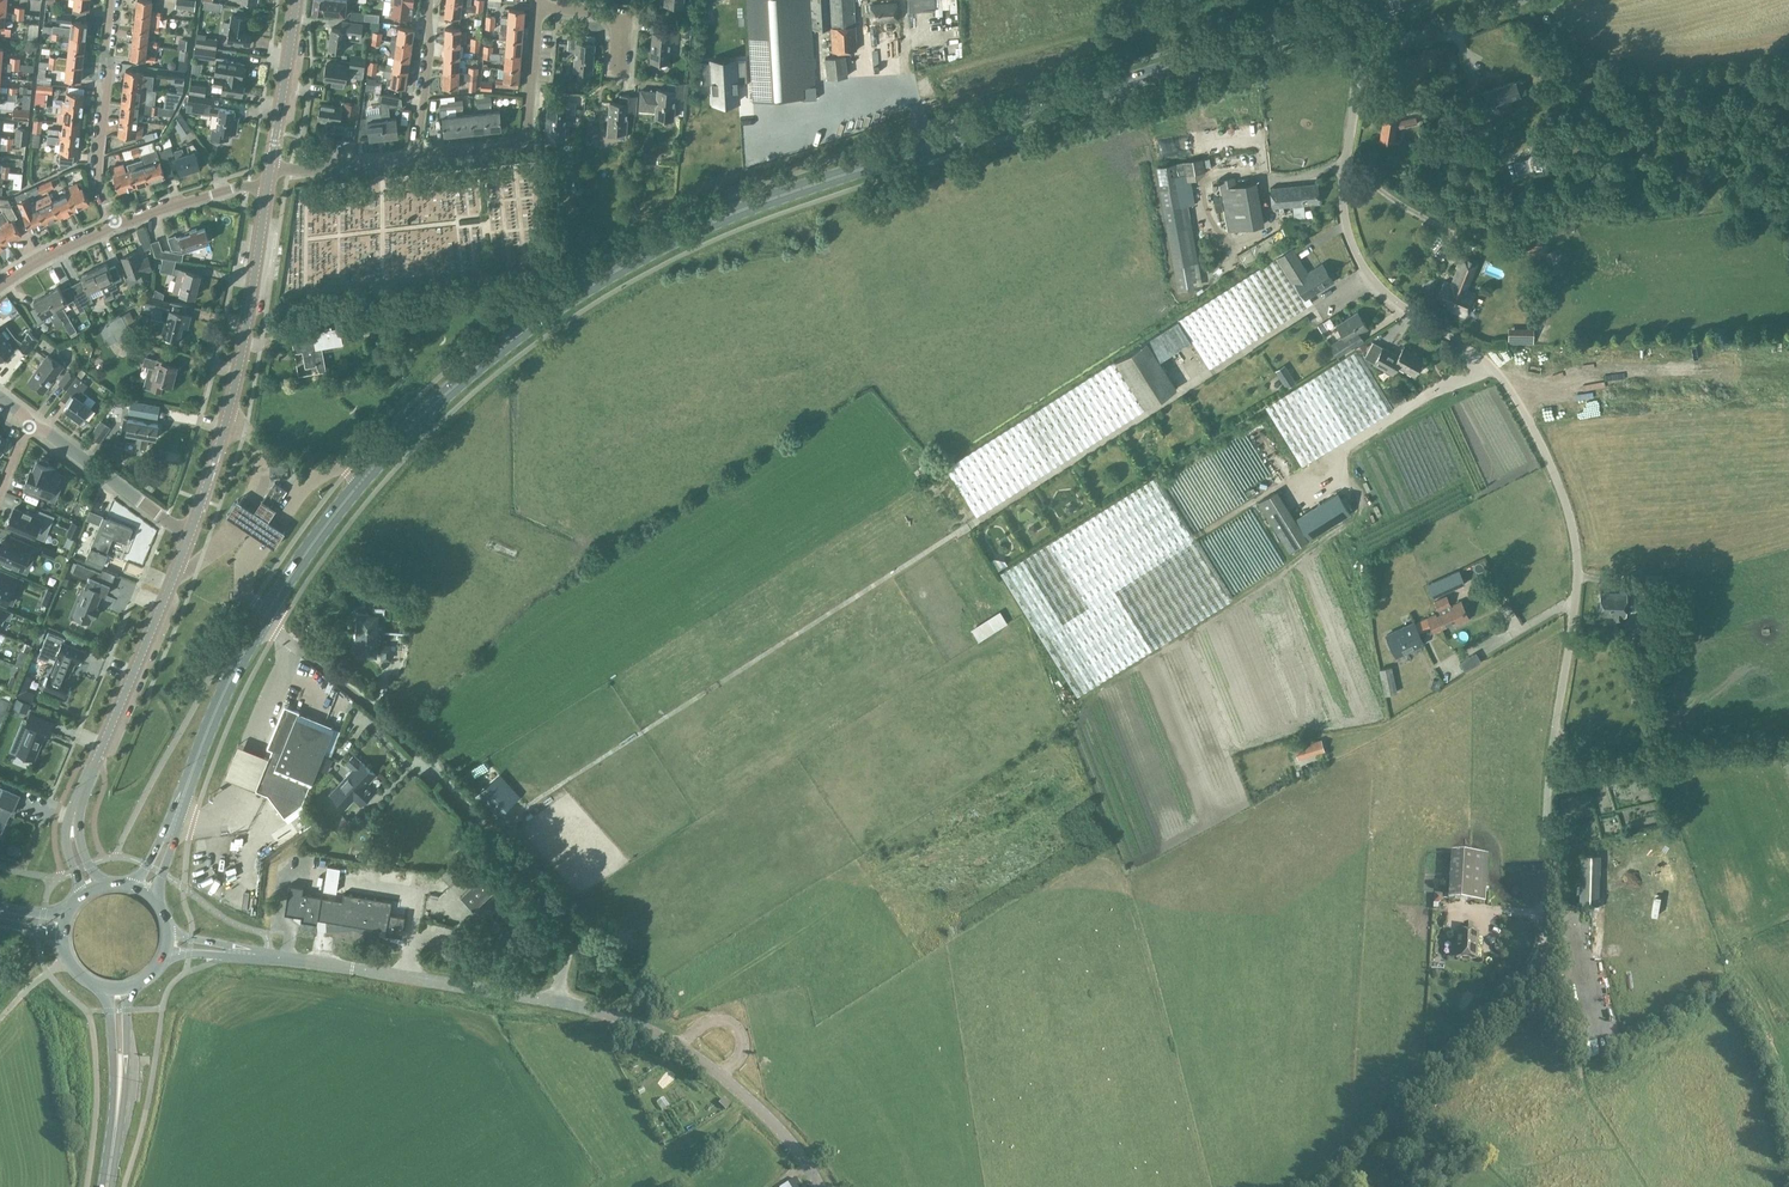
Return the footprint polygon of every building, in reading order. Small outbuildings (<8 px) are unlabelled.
[(73,7),(89,9),(90,0),(74,0),(73,7)] [(136,14),(150,16),(150,17),(160,19),(160,13),(151,12),(152,0),(148,0),(137,0),(136,14)] [(175,8),(195,11),(196,0),(176,0),(175,8)] [(346,15),(347,0),(314,0),(313,12),(346,15)] [(488,10),(503,9),(503,1),(494,1),(494,0),(488,0),(488,10)] [(753,100),(817,97),(813,29),(831,28),(833,52),(858,51),(855,0),(747,0),(753,100)] [(934,0),(908,0),(908,11),(935,10),(934,0)] [(413,4),(391,1),(389,15),(410,18),(412,4),(413,4)] [(447,1),(445,16),(460,18),(461,10),(474,12),(474,11),(475,5),(471,4),(447,1)] [(896,3),(879,4),(871,5),(872,22),(898,20),(896,3)] [(501,17),(501,24),(524,26),(525,11),(509,10),(509,18),(501,17)] [(57,11),(56,20),(71,22),(72,13),(57,11)] [(364,20),(365,13),(351,11),(351,19),(364,21),(364,20)] [(1,27),(0,35),(10,36),(11,27),(4,27),(5,18),(14,19),(15,13),(5,12),(0,12),(0,27),(1,27)] [(379,22),(379,14),(365,13),(364,20),(379,22)] [(136,14),(134,29),(149,30),(148,32),(158,33),(159,28),(149,26),(150,17),(150,16),(136,14)] [(252,28),(245,27),(247,18),(232,15),(231,23),(225,22),(224,30),(230,31),(229,42),(249,45),(252,28)] [(61,34),(86,37),(88,22),(72,21),(71,27),(53,25),(53,28),(53,33),(61,34)] [(363,24),(344,22),(343,30),(332,29),(330,40),(328,40),(327,47),(329,48),(329,49),(344,52),(346,38),(348,39),(353,40),(354,39),(361,40),(363,24)] [(39,24),(29,24),(28,39),(38,40),(39,24)] [(524,26),(501,24),(500,30),(507,31),(507,39),(523,40),(524,26)] [(600,35),(602,28),(590,25),(588,32),(600,35)] [(668,62),(669,62),(671,42),(678,42),(680,27),(664,26),(663,33),(653,33),(651,61),(652,61),(652,58),(669,59),(668,62)] [(393,35),(392,41),(412,44),(414,29),(399,27),(398,36),(393,35)] [(445,43),(460,44),(461,29),(446,28),(445,43)] [(134,29),(132,44),(147,45),(147,47),(156,48),(157,43),(147,42),(148,32),(149,30),(134,29)] [(383,30),(383,44),(391,44),(391,30),(383,30)] [(69,49),(69,50),(84,52),(86,37),(61,34),(61,39),(60,40),(62,41),(61,48),(69,49)] [(591,72),(592,72),(595,44),(584,43),(585,35),(570,34),(568,49),(576,50),(574,71),(575,71),(575,67),(592,69),(591,72)] [(216,49),(218,39),(197,36),(196,46),(216,49)] [(521,55),(523,40),(507,39),(506,54),(521,55)] [(30,41),(26,47),(32,51),(36,45),(30,41)] [(412,44),(392,41),(391,47),(396,48),(395,56),(410,58),(412,44)] [(460,44),(445,43),(444,57),(460,58),(460,44)] [(147,45),(132,44),(131,59),(145,60),(145,62),(154,63),(155,58),(145,57),(147,47),(147,45)] [(216,50),(195,47),(194,56),(215,59),(216,50)] [(68,57),(58,56),(58,57),(57,63),(83,66),(84,52),(69,50),(68,57)] [(492,53),(492,59),(505,60),(505,67),(520,68),(521,55),(506,54),(492,53)] [(828,78),(848,76),(846,55),(825,58),(828,78)] [(387,64),(386,70),(407,73),(410,58),(395,56),(394,65),(387,64)] [(444,57),(444,72),(459,73),(460,58),(444,57)] [(218,59),(215,77),(242,81),(242,78),(244,78),(245,77),(246,71),(245,69),(244,69),(244,65),(228,63),(229,60),(218,59)] [(714,63),(702,64),(703,85),(713,84),(714,102),(739,101),(738,83),(747,82),(746,61),(734,62),(734,70),(714,71),(714,63)] [(0,62),(0,77),(1,70),(11,71),(11,69),(10,69),(10,63),(1,62),(0,62)] [(365,64),(359,63),(351,62),(350,69),(364,72),(365,64)] [(10,69),(11,69),(22,70),(22,71),(33,72),(33,65),(25,64),(10,63),(10,69)] [(57,63),(57,69),(66,70),(65,80),(81,82),(83,66),(57,63)] [(346,82),(348,67),(327,64),(326,68),(326,69),(325,74),(325,75),(325,79),(333,80),(332,86),(344,87),(345,82),(346,82)] [(520,68),(505,67),(503,80),(496,79),(496,86),(518,88),(519,82),(520,68)] [(186,71),(174,70),(158,68),(157,77),(173,79),(185,80),(186,71)] [(386,70),(384,70),(383,77),(389,78),(388,84),(391,85),(391,86),(405,88),(407,73),(386,70)] [(154,76),(143,75),(143,73),(126,71),(124,87),(147,90),(149,90),(153,91),(154,76)] [(444,72),(443,88),(459,88),(459,80),(469,80),(469,73),(459,73),(444,72)] [(52,77),(38,76),(38,83),(51,84),(52,77)] [(242,81),(215,77),(214,86),(223,88),(222,94),(242,97),(245,81),(242,81)] [(367,79),(366,88),(373,89),(374,80),(367,79)] [(1510,99),(1520,95),(1526,93),(1522,80),(1516,82),(1483,92),(1488,106),(1501,101),(1504,111),(1513,108),(1510,99)] [(492,82),(482,81),(481,89),(491,90),(492,82)] [(673,119),(674,119),(675,98),(683,99),(685,83),(669,82),(668,90),(658,89),(658,92),(641,91),(640,110),(656,111),(656,118),(657,114),(673,116),(673,119)] [(39,105),(41,93),(52,94),(53,85),(37,83),(34,105),(39,105)] [(124,87),(122,103),(140,105),(147,106),(151,106),(155,106),(157,91),(153,91),(149,90),(147,90),(124,87)] [(189,94),(205,96),(206,89),(190,87),(189,94)] [(8,100),(8,99),(8,93),(8,92),(0,91),(0,99),(8,100)] [(366,91),(365,101),(374,101),(375,92),(366,91)] [(63,101),(62,108),(83,110),(84,95),(67,93),(66,102),(63,101)] [(171,108),(176,109),(182,94),(171,93),(169,108),(171,108)] [(189,94),(188,104),(202,106),(202,104),(211,105),(212,98),(205,96),(189,94)] [(380,94),(380,98),(380,100),(381,105),(382,112),(382,113),(384,137),(399,136),(397,118),(390,119),(388,106),(402,105),(401,97),(380,94)] [(626,132),(628,111),(636,112),(637,96),(621,95),(621,103),(611,102),(608,131),(609,131),(609,127),(626,129),(626,132)] [(456,108),(455,101),(455,96),(443,98),(444,102),(441,103),(442,110),(446,109),(449,109),(456,108)] [(51,97),(51,105),(61,105),(61,97),(51,97)] [(484,98),(485,106),(490,105),(492,105),(491,97),(484,98)] [(485,106),(484,98),(476,99),(477,106),(478,106),(485,106)] [(455,101),(456,108),(463,108),(464,108),(463,100),(455,101)] [(549,108),(546,137),(547,137),(547,133),(564,135),(564,138),(566,118),(574,118),(575,103),(560,101),(559,109),(549,108)] [(342,107),(321,104),(321,108),(320,109),(319,113),(320,115),(319,119),(329,120),(329,123),(339,125),(341,116),(357,118),(359,104),(342,102),(342,107)] [(140,105),(122,103),(120,119),(138,121),(139,112),(150,114),(151,106),(147,106),(140,105)] [(500,111),(491,112),(490,105),(485,106),(487,131),(502,129),(500,111)] [(49,106),(48,111),(62,113),(62,114),(65,115),(64,123),(81,125),(83,110),(62,108),(49,106)] [(155,106),(151,106),(150,114),(164,115),(170,115),(171,108),(169,108),(164,107),(160,107),(155,106)] [(478,113),(471,114),(473,132),(487,131),(485,106),(478,106),(478,113)] [(1421,108),(1422,116),(1441,114),(1441,106),(1421,108)] [(234,122),(235,110),(221,108),(221,109),(211,107),(210,114),(220,115),(218,129),(213,129),(212,138),(229,140),(230,132),(237,133),(237,132),(235,132),(237,123),(239,123),(239,122),(234,122)] [(447,117),(442,117),(444,135),(459,134),(456,108),(449,109),(446,109),(447,117)] [(471,114),(464,115),(463,108),(456,108),(459,134),(473,132),(471,114)] [(14,109),(13,118),(29,120),(29,110),(14,109)] [(192,129),(180,110),(174,122),(182,135),(192,129)] [(361,118),(359,135),(369,134),(369,139),(384,137),(382,113),(382,112),(367,114),(367,118),(361,118)] [(1396,121),(1397,121),(1383,119),(1380,139),(1393,141),(1395,128),(1417,124),(1416,117),(1396,121)] [(118,136),(136,138),(142,139),(143,127),(137,126),(138,121),(120,119),(118,136)] [(64,123),(63,131),(49,129),(48,135),(59,136),(59,137),(79,139),(81,125),(64,123)] [(4,138),(4,143),(12,144),(25,145),(27,130),(17,129),(16,139),(4,138)] [(47,148),(48,142),(48,135),(34,134),(33,147),(47,148)] [(165,146),(171,143),(168,135),(161,138),(165,146)] [(48,136),(48,142),(62,143),(61,152),(59,163),(73,165),(74,154),(77,154),(79,139),(59,137),(48,136)] [(189,173),(190,170),(200,167),(195,153),(199,152),(193,143),(188,145),(190,153),(185,155),(183,149),(175,151),(182,172),(183,172),(185,174),(189,173)] [(165,147),(168,156),(174,154),(171,145),(165,147)] [(134,157),(141,155),(139,147),(131,149),(134,157)] [(157,150),(141,155),(150,183),(165,178),(157,150)] [(165,150),(160,152),(163,163),(169,161),(165,150)] [(1557,150),(1543,154),(1544,154),(1545,155),(1546,156),(1546,157),(1547,157),(1547,158),(1547,159),(1547,160),(1548,160),(1548,161),(1548,162),(1548,163),(1548,164),(1560,160),(1557,150)] [(1547,165),(1548,163),(1548,161),(1547,159),(1547,157),(1546,156),(1544,154),(1543,153),(1541,152),(1539,152),(1537,152),(1535,152),(1533,153),(1532,154),(1530,155),(1529,157),(1528,158),(1528,160),(1528,161),(1528,163),(1528,165),(1529,167),(1530,168),(1531,170),(1532,171),(1534,171),(1536,172),(1538,172),(1540,172),(1541,171),(1543,170),(1545,169),(1546,168),(1547,166),(1547,165)] [(150,183),(141,155),(140,156),(142,160),(127,165),(129,171),(134,188),(150,183)] [(647,155),(637,155),(637,166),(649,166),(649,159),(647,159),(647,155)] [(1437,158),(1434,166),(1441,168),(1444,160),(1437,158)] [(2,165),(1,171),(23,173),(23,167),(11,166),(3,166),(2,165)] [(129,171),(127,172),(125,173),(124,170),(125,170),(124,165),(111,168),(114,176),(113,176),(119,193),(134,188),(129,171)] [(1218,181),(1227,232),(1262,226),(1255,183),(1236,186),(1234,178),(1218,181)] [(45,183),(48,191),(55,188),(52,180),(45,183)] [(48,191),(45,183),(38,187),(41,194),(48,191)] [(1305,219),(1304,205),(1321,204),(1318,183),(1270,188),(1272,208),(1293,206),(1294,220),(1305,219)] [(68,195),(75,211),(90,204),(83,188),(80,189),(77,184),(69,187),(72,193),(68,195)] [(1182,206),(1179,187),(1161,190),(1164,209),(1182,206)] [(50,195),(36,202),(35,202),(45,224),(60,218),(53,202),(50,195)] [(68,195),(53,202),(60,218),(75,211),(68,195)] [(12,207),(9,199),(0,199),(0,207),(12,207)] [(29,199),(20,203),(19,203),(24,215),(23,216),(31,231),(45,224),(35,202),(36,202),(35,201),(31,203),(29,199)] [(12,207),(0,207),(0,208),(2,211),(0,213),(0,233),(8,245),(21,236),(12,221),(18,218),(12,207)] [(184,250),(184,252),(190,253),(190,248),(209,242),(208,239),(210,238),(208,232),(206,232),(205,229),(197,231),(196,229),(191,231),(189,232),(190,235),(187,236),(187,235),(176,238),(175,236),(168,238),(172,249),(172,250),(182,251),(184,250)] [(149,239),(147,233),(139,236),(141,242),(149,239)] [(1540,236),(1518,239),(1520,251),(1542,247),(1540,236)] [(1238,251),(1242,262),(1266,253),(1261,242),(1238,251)] [(1293,249),(1279,257),(1306,300),(1334,282),(1323,264),(1308,273),(1293,249)] [(165,251),(164,258),(174,260),(176,252),(165,251)] [(148,258),(139,261),(136,253),(123,258),(130,275),(126,277),(130,287),(141,282),(140,280),(147,277),(146,272),(153,269),(148,258)] [(1465,318),(1475,293),(1467,290),(1478,262),(1477,262),(1477,260),(1462,254),(1456,267),(1457,268),(1452,282),(1451,283),(1445,281),(1435,306),(1448,311),(1449,309),(1457,313),(1457,314),(1465,318)] [(1306,300),(1279,257),(1179,320),(1209,369),(1307,307),(1303,301),(1306,300)] [(163,258),(160,271),(173,274),(174,269),(177,260),(174,260),(164,258),(163,258)] [(107,264),(94,270),(101,287),(104,294),(111,291),(117,288),(115,283),(122,280),(116,266),(109,269),(107,264)] [(177,275),(173,293),(195,298),(201,276),(174,269),(173,274),(177,275)] [(1202,269),(1195,270),(1196,285),(1204,284),(1202,269)] [(82,281),(72,287),(82,306),(92,302),(88,293),(101,287),(94,270),(80,276),(82,281)] [(373,286),(374,296),(374,297),(394,295),(393,284),(373,286)] [(59,287),(46,295),(59,317),(63,323),(69,335),(76,331),(62,307),(69,302),(75,303),(81,313),(83,311),(85,311),(82,306),(72,287),(62,292),(59,287)] [(111,291),(104,294),(103,294),(105,298),(106,297),(108,300),(114,298),(111,291)] [(46,295),(33,302),(43,318),(49,314),(52,321),(59,317),(46,295)] [(191,316),(170,311),(171,310),(169,310),(171,303),(147,297),(143,311),(153,313),(151,318),(168,323),(164,339),(166,342),(172,344),(176,342),(176,339),(179,340),(183,325),(188,327),(191,316)] [(1360,334),(1368,329),(1357,313),(1337,326),(1344,337),(1330,346),(1337,357),(1352,348),(1364,341),(1360,334)] [(59,317),(52,321),(56,327),(63,323),(59,317)] [(108,324),(117,342),(131,334),(121,317),(108,324)] [(1318,326),(1322,332),(1326,330),(1322,323),(1318,326)] [(314,336),(292,340),(293,341),(295,340),(296,349),(294,349),(295,352),(303,351),(306,368),(317,366),(320,372),(326,371),(322,345),(343,342),(340,325),(313,330),(314,336)] [(16,337),(9,342),(0,330),(0,361),(15,350),(14,349),(18,346),(19,346),(18,347),(27,353),(38,338),(29,332),(22,341),(16,337)] [(1155,337),(1146,342),(1159,362),(1160,361),(1168,356),(1155,337)] [(1146,342),(1116,361),(1146,409),(1176,390),(1146,342)] [(1365,357),(1374,362),(1374,363),(1392,374),(1397,366),(1414,376),(1424,360),(1404,348),(1399,356),(1383,347),(1383,348),(1374,342),(1365,357)] [(1356,348),(1359,352),(1366,348),(1364,344),(1356,348)] [(1396,406),(1392,399),(1388,401),(1357,351),(1265,407),(1302,466),(1394,410),(1393,408),(1396,406)] [(44,393),(57,375),(63,366),(48,356),(45,361),(44,360),(41,364),(42,365),(29,382),(44,393)] [(144,388),(152,390),(161,393),(163,383),(171,385),(177,365),(166,363),(166,361),(158,358),(158,361),(146,357),(143,366),(152,368),(149,377),(146,379),(144,388)] [(1146,409),(1116,361),(947,468),(977,516),(1146,409)] [(1287,362),(1278,365),(1283,379),(1292,376),(1287,362)] [(66,389),(74,379),(77,375),(69,369),(59,383),(66,389)] [(91,408),(84,402),(89,396),(83,392),(88,385),(77,377),(61,399),(66,403),(67,404),(67,403),(69,405),(66,409),(74,415),(72,417),(79,422),(81,420),(82,421),(91,408)] [(1288,388),(1295,383),(1291,377),(1284,382),(1288,388)] [(1714,393),(1714,383),(1698,384),(1698,393),(1714,393)] [(116,405),(124,406),(126,397),(117,396),(116,405)] [(134,404),(132,415),(160,419),(161,409),(134,404)] [(125,419),(123,428),(122,434),(119,433),(117,446),(126,448),(127,441),(137,442),(136,446),(147,448),(149,437),(157,439),(159,425),(125,419)] [(100,443),(111,428),(101,420),(90,436),(100,443)] [(1,455),(8,439),(0,435),(0,454),(1,455)] [(49,499),(60,474),(53,471),(55,468),(47,465),(49,462),(40,458),(39,462),(37,461),(33,470),(31,469),(26,481),(28,482),(25,489),(49,499)] [(1000,572),(1077,695),(1233,598),(1157,475),(1000,572)] [(275,483),(263,499),(275,507),(286,490),(275,483)] [(1338,493),(1296,518),(1309,539),(1350,513),(1338,493)] [(254,513),(238,502),(227,517),(275,549),(286,533),(269,522),(277,510),(262,500),(254,513)] [(15,508),(8,524),(17,528),(16,530),(23,533),(24,531),(35,535),(39,524),(47,527),(52,515),(38,509),(35,516),(31,515),(32,513),(24,509),(23,511),(15,508)] [(104,564),(108,554),(107,554),(114,536),(127,541),(127,543),(133,529),(106,518),(94,549),(91,547),(87,557),(104,564)] [(70,528),(79,532),(81,526),(73,522),(70,528)] [(1035,523),(1027,526),(1031,535),(1039,532),(1035,523)] [(0,543),(0,561),(4,563),(3,565),(11,568),(12,566),(21,570),(29,552),(25,550),(28,543),(12,536),(9,543),(1,540),(0,543)] [(56,552),(46,548),(44,555),(54,559),(56,552)] [(77,563),(73,572),(88,578),(84,587),(85,587),(74,616),(76,612),(83,615),(82,618),(90,621),(89,622),(90,622),(92,616),(95,617),(98,608),(96,607),(97,604),(101,594),(106,596),(110,585),(98,580),(101,573),(77,563)] [(17,577),(3,572),(0,579),(0,600),(6,602),(17,577)] [(1446,577),(1427,586),(1432,597),(1451,588),(1446,577)] [(1626,616),(1627,594),(1601,593),(1600,616),(1615,617),(1615,622),(1623,623),(1623,619),(1626,619),(1626,616)] [(52,598),(45,596),(43,603),(49,605),(52,598)] [(1435,614),(1415,624),(1422,637),(1457,621),(1458,624),(1468,619),(1460,602),(1451,607),(1446,597),(1435,602),(1441,614),(1436,617),(1435,614)] [(391,603),(378,602),(378,599),(371,599),(370,613),(359,613),(358,633),(377,634),(384,634),(385,634),(386,624),(377,624),(378,617),(390,618),(391,603)] [(5,618),(10,620),(14,612),(0,606),(0,630),(5,618)] [(989,635),(982,623),(971,629),(979,642),(989,635)] [(1397,656),(1408,651),(1424,643),(1415,623),(1387,635),(1389,639),(1387,639),(1390,647),(1392,647),(1397,656)] [(42,640),(47,628),(42,626),(37,638),(42,640)] [(66,695),(71,681),(67,680),(74,662),(79,663),(84,650),(64,641),(64,639),(66,640),(66,639),(48,632),(38,657),(49,662),(50,658),(56,660),(51,673),(45,687),(66,695)] [(356,633),(356,640),(358,642),(357,653),(358,653),(359,654),(361,655),(363,656),(365,655),(366,653),(383,654),(383,659),(390,660),(390,658),(391,645),(384,644),(376,644),(377,634),(358,633),(356,633)] [(1649,651),(1637,651),(1637,668),(1649,669),(1649,651)] [(1460,663),(1465,672),(1482,662),(1476,653),(1460,663)] [(18,658),(16,664),(24,667),(26,661),(18,658)] [(1397,693),(1391,668),(1380,671),(1386,695),(1397,693)] [(322,675),(318,687),(324,689),(328,677),(322,675)] [(269,759),(263,774),(272,785),(268,794),(285,817),(302,804),(310,784),(311,785),(318,768),(326,772),(331,758),(330,758),(341,732),(334,729),(334,728),(299,713),(299,712),(285,706),(268,748),(273,750),(269,759)] [(18,751),(35,758),(47,729),(51,731),(56,719),(31,710),(27,721),(30,722),(28,728),(21,725),(15,740),(22,742),(18,751)] [(347,739),(354,740),(355,733),(348,731),(347,739)] [(1328,760),(1322,740),(1295,748),(1298,760),(1314,755),(1316,764),(1328,760)] [(269,759),(239,746),(225,779),(256,791),(269,759)] [(354,769),(332,794),(346,807),(354,798),(361,804),(371,794),(369,792),(372,788),(367,784),(376,774),(362,761),(361,762),(354,755),(347,763),(354,769)] [(497,777),(477,795),(496,817),(516,799),(497,777)] [(11,808),(13,809),(20,794),(0,785),(0,832),(1,832),(11,808)] [(342,833),(351,822),(343,814),(333,825),(342,833)] [(285,838),(288,845),(298,840),(295,834),(285,838)] [(367,862),(375,864),(377,853),(369,852),(367,862)] [(1487,854),(1451,852),(1448,900),(1484,902),(1487,854)] [(1581,855),(1580,903),(1592,904),(1593,856),(1581,855)] [(451,886),(462,876),(451,865),(440,875),(451,886)] [(322,888),(334,890),(338,870),(325,868),(322,888)] [(378,868),(378,882),(410,884),(411,869),(378,868)] [(460,897),(473,911),(498,887),(486,873),(460,897)] [(290,885),(290,886),(293,886),(288,914),(287,915),(303,917),(302,921),(317,923),(318,919),(321,897),(322,897),(302,894),(303,887),(290,885)] [(1664,897),(1664,889),(1646,889),(1646,898),(1664,897)] [(343,901),(321,897),(318,919),(339,923),(386,930),(386,934),(402,937),(405,916),(389,914),(391,901),(344,894),(343,901)] [(424,908),(435,910),(437,895),(426,894),(424,908)] [(1434,894),(1434,903),(1439,904),(1444,899),(1444,894),(1434,894)] [(521,912),(508,898),(490,914),(504,928),(521,912)] [(1463,933),(1457,932),(1455,958),(1476,959),(1477,934),(1471,933),(1471,925),(1464,925),(1463,933)] [(1567,980),(1574,979),(1570,964),(1563,965),(1567,980)] [(723,1099),(719,1104),(725,1109),(730,1105),(723,1099)] [(789,1183),(792,1186),(801,1186),(796,1179),(789,1183)]
